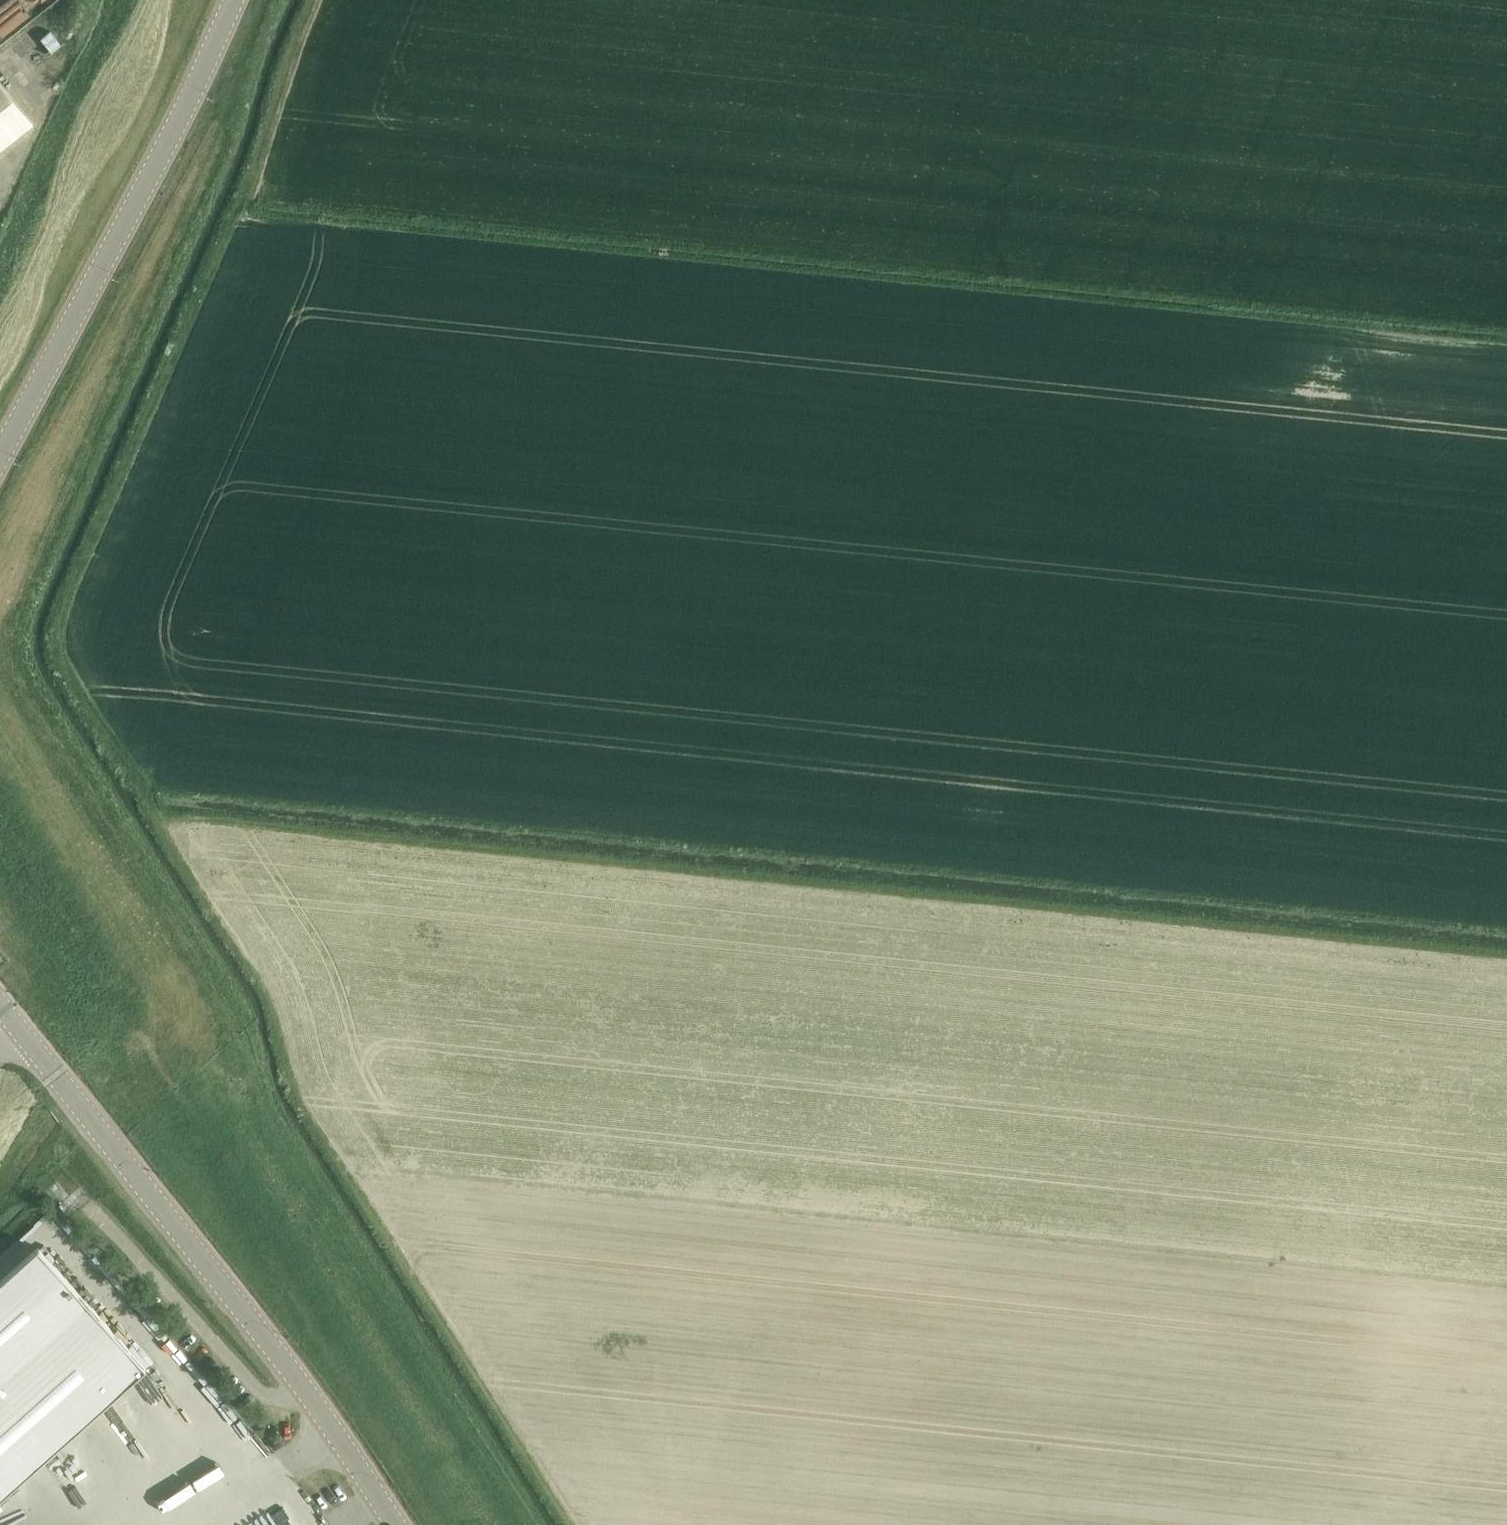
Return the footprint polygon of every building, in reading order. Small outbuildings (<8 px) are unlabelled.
[(33,123),(0,80),(0,149),(33,123)] [(148,1365),(45,1250),(41,1245),(40,1245),(0,1281),(0,1497),(148,1365)]
